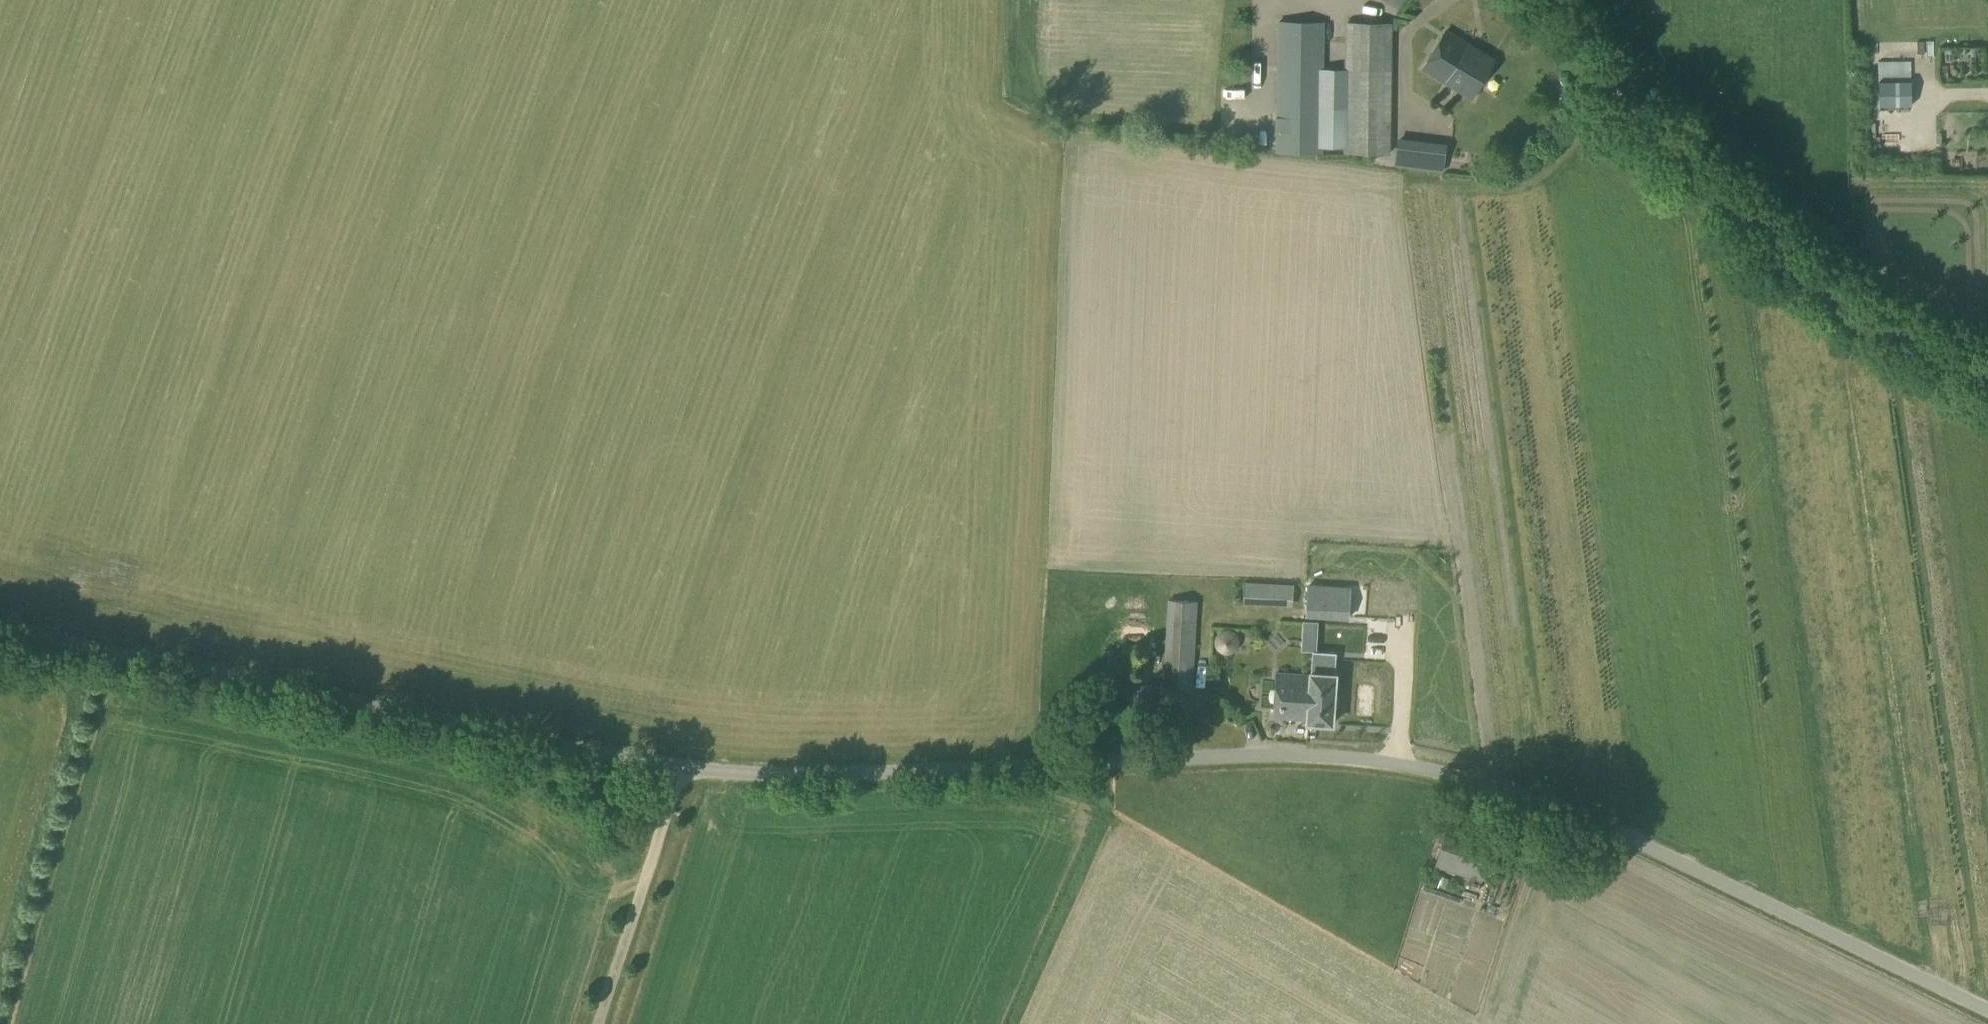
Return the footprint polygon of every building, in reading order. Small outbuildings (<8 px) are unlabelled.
[(1322,153),(1324,22),(1278,21),(1276,153),(1322,153)] [(1391,154),(1393,22),(1346,22),(1344,153),(1391,154)] [(1470,99),(1494,61),(1447,31),(1423,70),(1470,99)] [(1442,172),(1446,143),(1398,138),(1394,167),(1442,172)] [(1293,607),(1294,585),(1244,582),(1243,605),(1293,607)] [(1318,584),(1317,608),(1341,609),(1341,613),(1357,614),(1358,586),(1318,584)] [(1193,689),(1198,601),(1167,600),(1163,687),(1193,689)] [(1275,673),(1272,717),(1308,720),(1308,723),(1330,724),(1334,676),(1311,675),(1275,673)] [(1481,882),(1492,850),(1446,834),(1435,866),(1481,882)] [(1446,889),(1449,879),(1435,875),(1432,884),(1446,889)]
